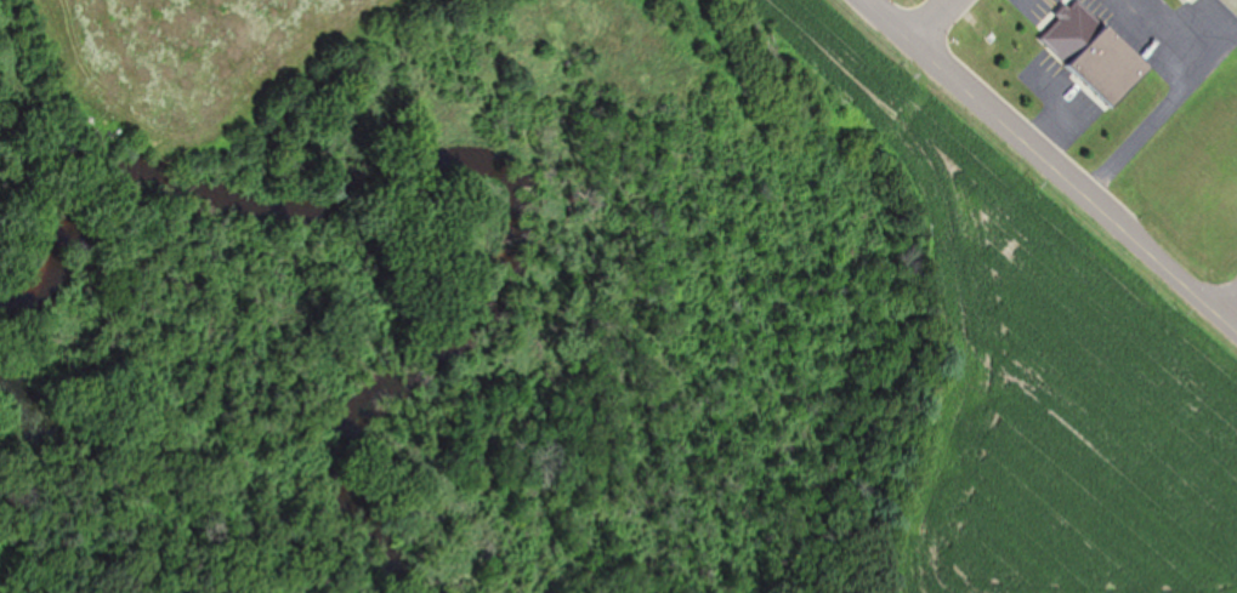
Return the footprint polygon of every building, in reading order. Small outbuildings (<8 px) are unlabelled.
[(1114,108),(1153,65),(1107,24),(1068,68),(1114,108)]
